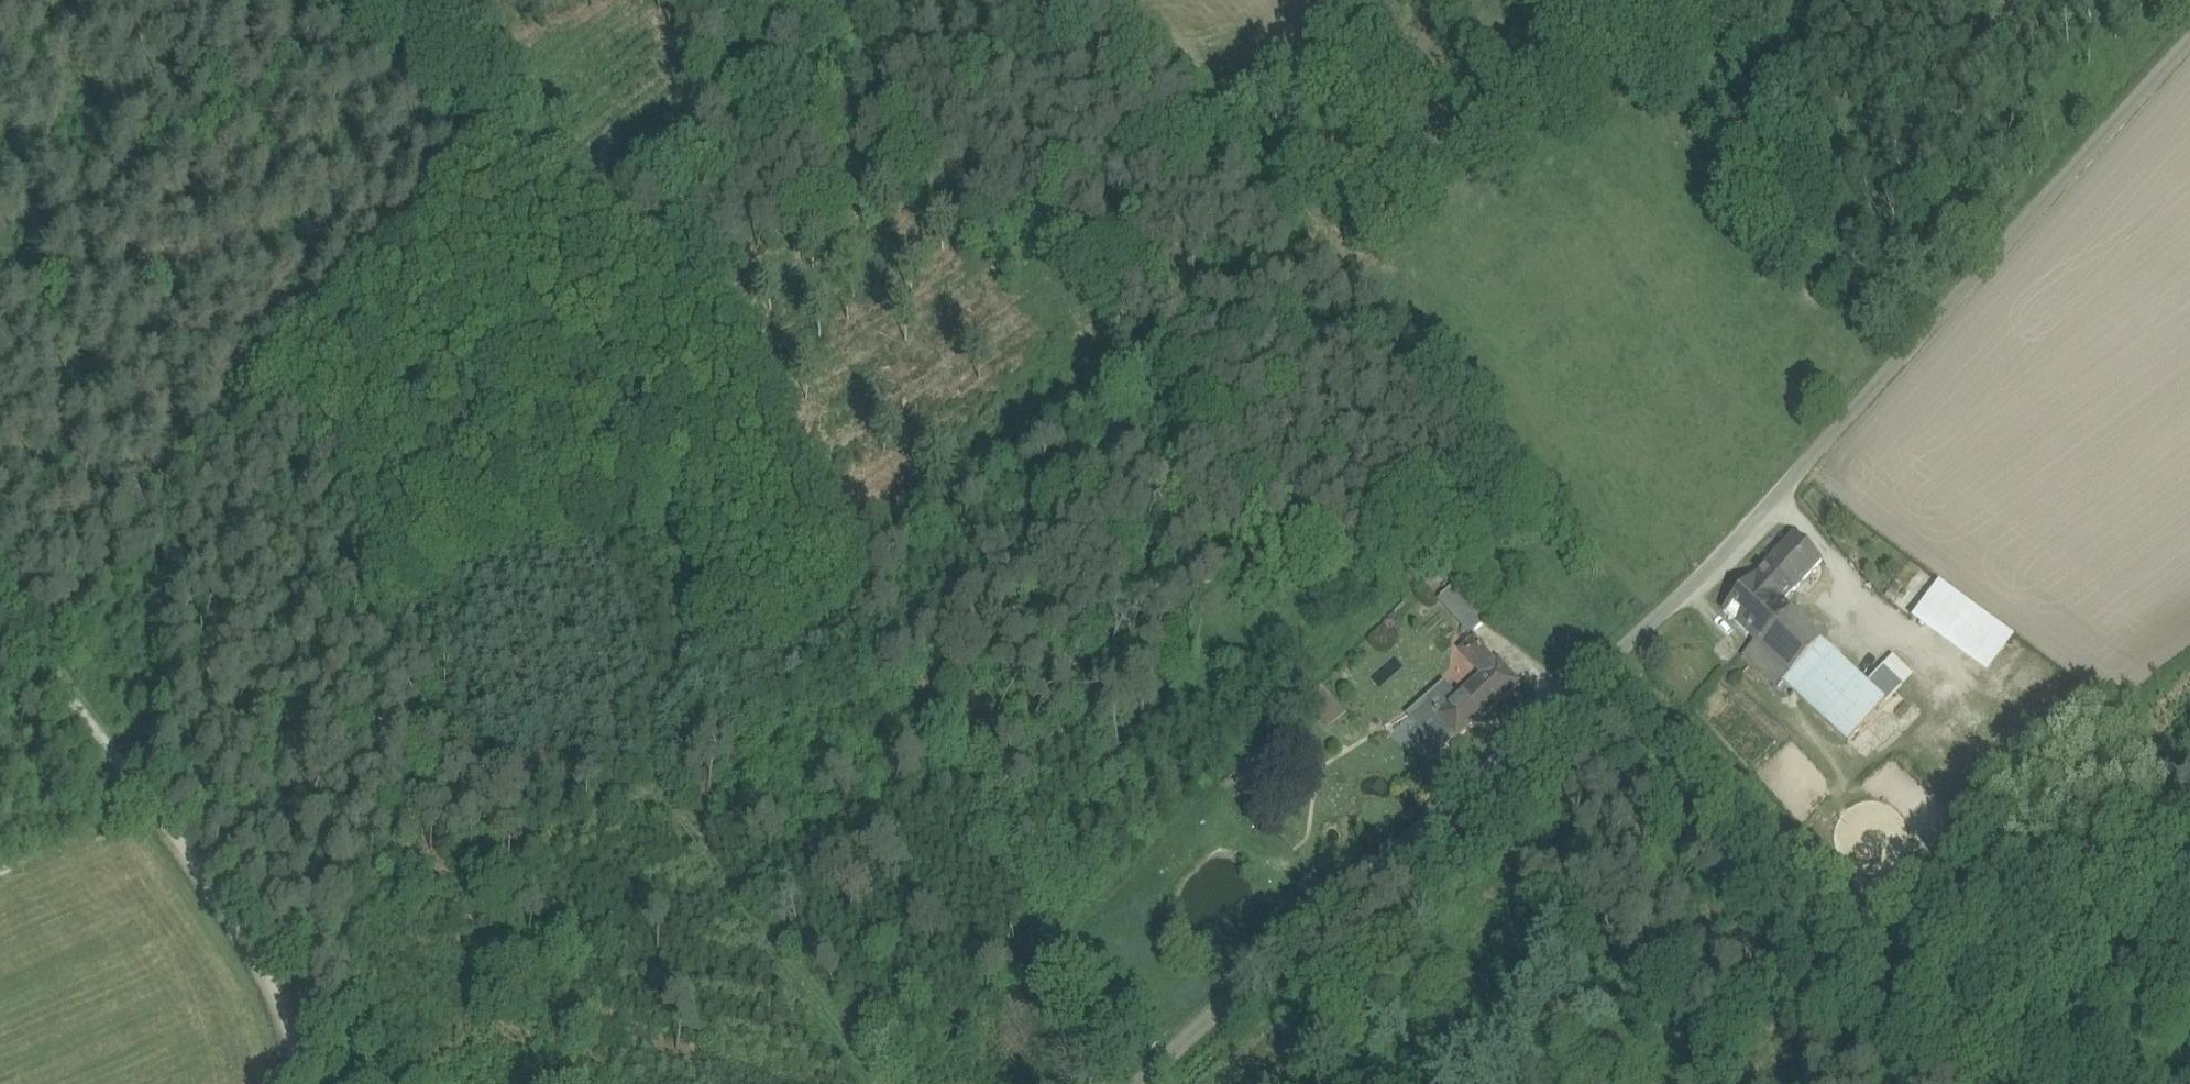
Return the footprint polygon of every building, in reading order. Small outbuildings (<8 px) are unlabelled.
[(1821,562),(1794,537),(1767,566),(1769,568),(1757,581),(1780,603),(1780,604),(1793,590),(1794,591),(1821,562)] [(1924,563),(1893,605),(1910,618),(1941,576),(1924,563)] [(1757,581),(1755,579),(1725,612),(1756,641),(1757,641),(1792,673),(1820,643),(1821,642),(1780,604),(1780,603),(1757,581)] [(2031,651),(1941,583),(1913,621),(2004,688),(2031,651)] [(1487,622),(1454,586),(1441,598),(1474,634),(1487,622)] [(1484,676),(1439,716),(1426,700),(1408,716),(1440,753),(1456,739),(1518,684),(1499,662),(1496,664),(1475,640),(1462,652),(1484,676)] [(1792,673),(1757,641),(1756,641),(1742,656),(1778,689),(1782,684),(1792,673)] [(1866,686),(1820,643),(1792,673),(1782,684),(1792,693),(1847,744),(1884,704),(1866,686)] [(1882,669),(1866,686),(1884,704),(1885,704),(1902,687),(1882,669)] [(1320,683),(1301,701),(1327,729),(1347,711),(1320,683)] [(1792,693),(1782,684),(1778,689),(1787,698),(1792,693)]
